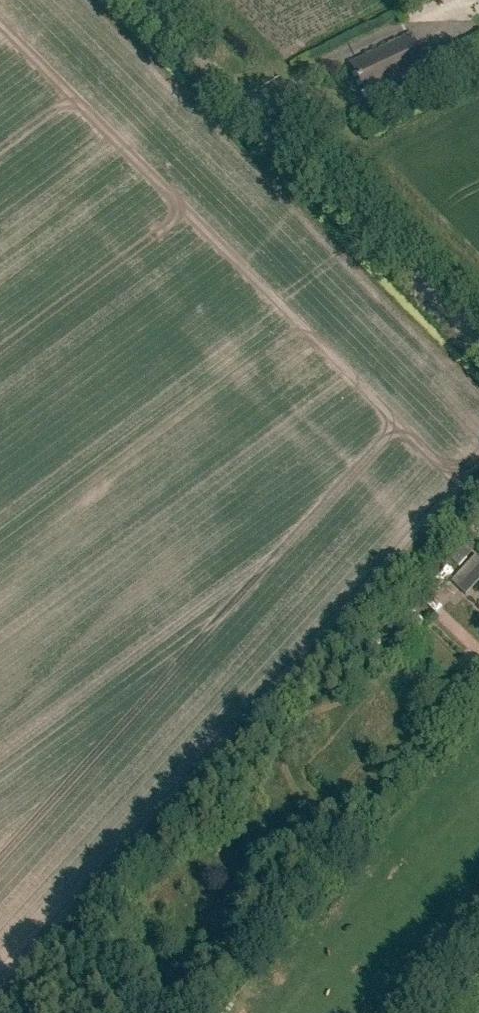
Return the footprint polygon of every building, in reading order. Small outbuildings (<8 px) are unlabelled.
[(365,93),(368,101),(429,72),(411,36),(351,65),(365,93)] [(478,586),(478,552),(455,580),(471,594),(478,586)]
